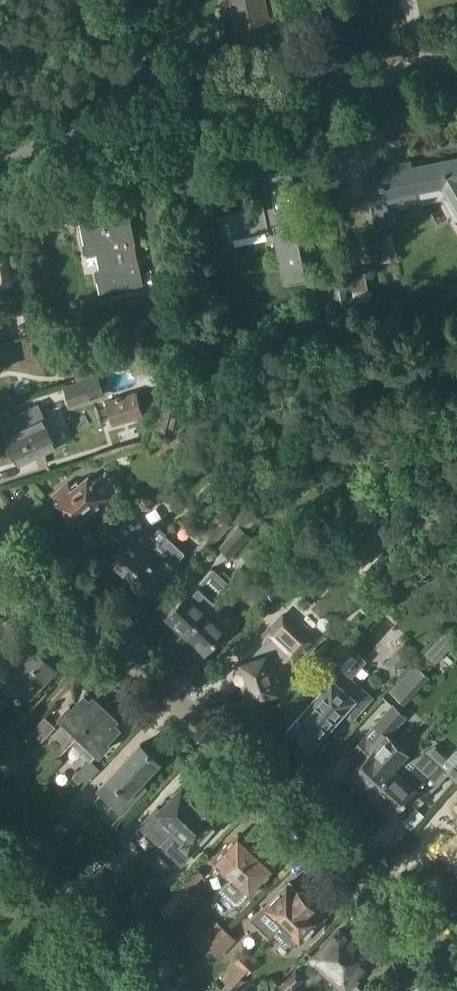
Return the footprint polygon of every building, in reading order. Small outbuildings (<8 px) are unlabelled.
[(237,24),(268,18),(265,0),(232,0),(237,24)] [(367,173),(378,229),(392,226),(387,202),(418,195),(418,192),(442,187),(456,213),(456,158),(402,169),(401,164),(380,168),(381,170),(367,173)] [(295,221),(302,220),(292,167),(268,171),(276,210),(264,212),(263,207),(226,214),(231,238),(270,230),(269,228),(275,226),(276,231),(274,231),(284,283),(286,282),(286,283),(307,279),(295,221)] [(97,253),(100,268),(96,269),(101,293),(144,284),(139,259),(138,259),(126,201),(79,211),(88,255),(97,253)] [(11,277),(6,253),(0,254),(0,279),(11,277)] [(351,268),(355,302),(370,300),(365,266),(351,268)] [(0,305),(0,319),(4,317),(25,313),(23,301),(0,305)] [(74,368),(78,381),(65,385),(71,405),(106,394),(99,374),(95,375),(91,363),(74,368)] [(157,427),(176,432),(186,392),(189,391),(191,383),(178,380),(176,390),(167,388),(157,427)] [(138,390),(106,399),(113,424),(145,415),(138,390)] [(40,405),(18,415),(2,422),(21,462),(58,444),(40,405)] [(72,487),(69,483),(56,493),(80,523),(123,488),(108,470),(96,480),(89,472),(72,487)] [(109,539),(118,548),(108,559),(127,576),(157,542),(159,539),(166,532),(160,527),(154,534),(132,514),(109,539)] [(377,521),(348,552),(363,565),(370,557),(371,558),(375,554),(374,553),(381,545),(384,548),(394,537),(377,521)] [(231,557),(251,536),(240,525),(220,546),(231,557)] [(159,539),(157,542),(127,576),(146,594),(185,552),(166,534),(167,533),(166,532),(159,539)] [(201,580),(168,615),(187,633),(194,626),(218,599),(232,584),(215,568),(203,581),(201,580)] [(285,599),(302,591),(293,572),(266,585),(272,600),(283,595),(285,599)] [(190,636),(185,642),(198,654),(204,648),(206,651),(217,639),(221,643),(236,626),(242,620),(236,614),(235,615),(218,599),(194,626),(187,633),(190,636)] [(239,669),(236,674),(238,678),(243,681),(249,700),(284,688),(281,677),(278,666),(307,635),(283,613),(237,662),(239,669)] [(398,673),(417,652),(405,641),(386,663),(398,673)] [(10,693),(18,684),(30,695),(57,666),(36,646),(25,657),(23,655),(0,679),(0,683),(10,693)] [(372,695),(351,677),(366,660),(351,646),(335,665),(343,672),(335,681),(333,679),(325,688),(320,685),(307,700),(312,704),(303,714),(301,713),(298,717),(299,718),(291,728),(295,732),(295,733),(306,742),(311,746),(343,709),(353,717),(372,695)] [(406,704),(430,677),(415,663),(391,689),(406,704)] [(59,716),(78,735),(72,742),(72,743),(106,706),(94,695),(91,699),(85,694),(72,707),(70,705),(59,716)] [(352,771),(361,779),(360,780),(374,793),(404,760),(411,752),(391,735),(409,715),(396,704),(355,750),(364,758),(352,771)] [(76,772),(77,773),(72,777),(79,783),(83,779),(86,782),(99,768),(91,761),(99,752),(100,753),(110,742),(107,740),(120,726),(114,721),(118,717),(106,706),(72,743),(89,758),(76,772)] [(46,716),(32,730),(43,740),(56,726),(46,716)] [(127,797),(161,760),(141,742),(108,779),(127,797)] [(386,804),(387,802),(396,811),(407,798),(417,807),(434,788),(434,787),(448,772),(456,780),(456,752),(456,751),(450,757),(436,744),(425,751),(407,762),(404,760),(374,793),(386,804)] [(166,821),(174,829),(201,800),(202,800),(204,797),(195,788),(192,791),(184,784),(150,820),(159,828),(166,821)] [(160,844),(181,863),(199,843),(197,841),(220,817),(202,800),(201,800),(174,829),(160,844)] [(76,801),(54,827),(64,836),(86,810),(76,801)] [(456,856),(456,833),(446,845),(456,856)] [(239,834),(214,861),(231,877),(257,850),(239,834)] [(231,877),(232,878),(220,890),(235,904),(240,904),(275,867),(257,850),(231,877)] [(162,911),(167,916),(170,912),(177,919),(197,897),(190,891),(205,875),(196,866),(178,884),(182,887),(163,906),(165,908),(162,911)] [(161,882),(132,912),(142,921),(170,891),(161,882)] [(288,882),(258,913),(251,921),(270,939),(275,934),(274,933),(308,897),(296,886),(294,888),(288,882)] [(285,944),(286,945),(288,946),(289,946),(291,946),(297,940),(300,943),(325,917),(318,911),(320,909),(308,897),(274,933),(275,934),(285,944)] [(211,950),(229,931),(217,921),(200,940),(211,950)] [(229,931),(211,950),(220,959),(238,939),(229,931)] [(370,955),(347,933),(319,963),(343,985),(352,974),(356,978),(367,965),(363,962),(370,955)] [(252,959),(245,953),(222,978),(228,983),(243,967),(244,968),(252,959)] [(251,974),(244,968),(243,967),(228,983),(236,990),(251,974)] [(297,968),(276,990),(277,990),(292,990),(294,990),(307,978),(297,968)] [(153,990),(173,990),(178,987),(162,972),(148,986),(153,990)]
